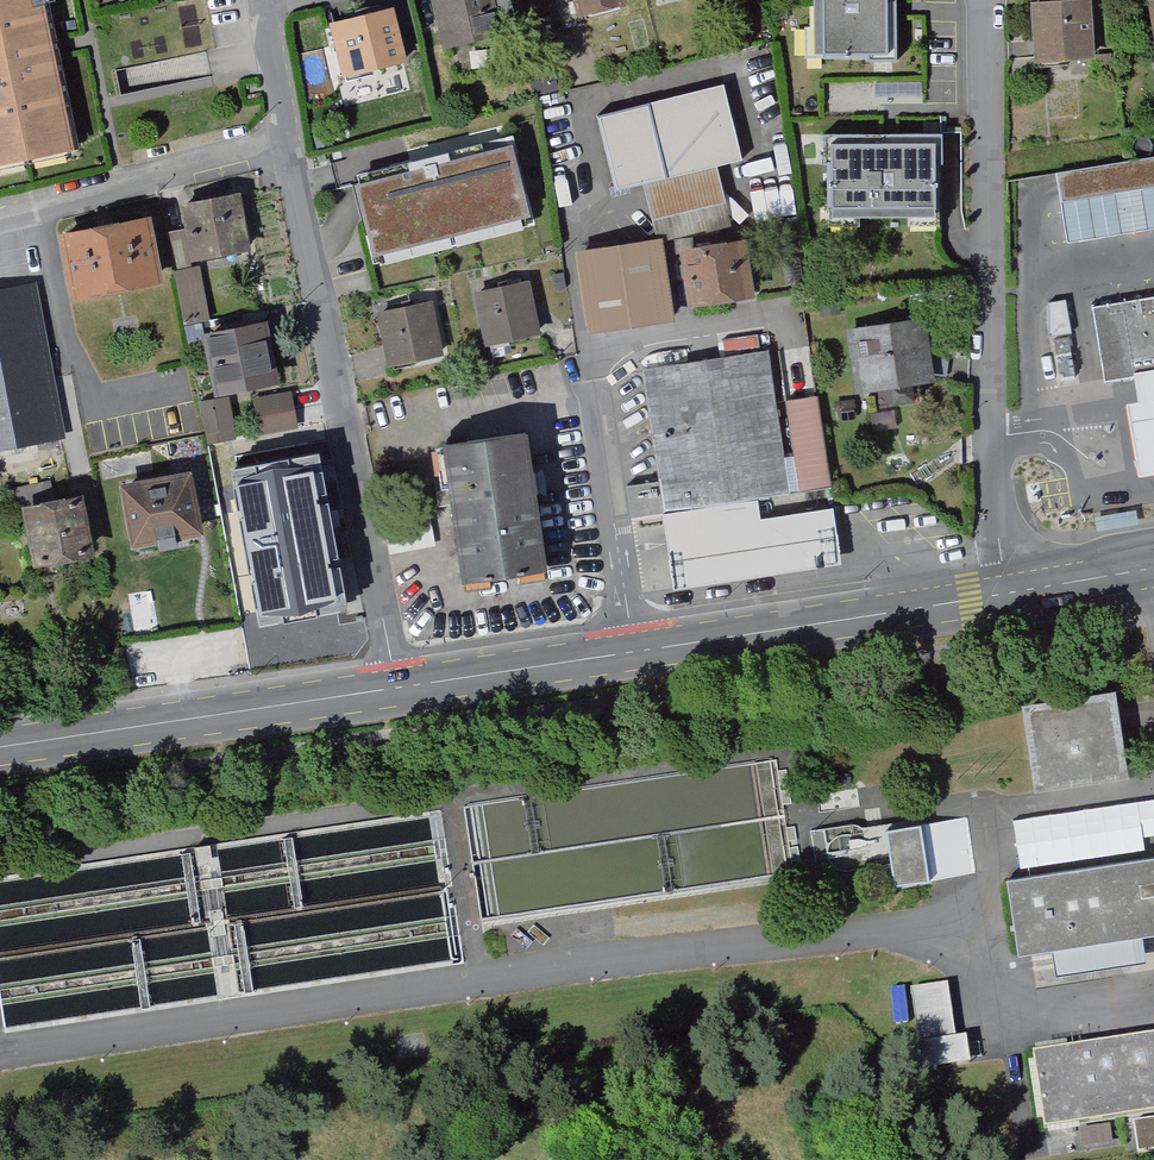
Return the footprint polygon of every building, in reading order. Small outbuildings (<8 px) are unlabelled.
[(65,149),(36,0),(0,0),(0,162),(65,149)] [(500,37),(491,0),(437,0),(432,1),(443,50),(500,37)] [(569,25),(620,13),(617,0),(563,0),(569,25)] [(892,68),(893,0),(796,0),(795,67),(892,68)] [(1031,67),(1091,62),(1086,0),(1063,0),(1025,3),(1031,67)] [(1140,4),(1151,62),(1153,61),(1153,1),(1140,4)] [(326,26),(340,84),(405,69),(391,11),(326,26)] [(719,89),(596,120),(616,192),(741,161),(719,89)] [(815,138),(815,231),(934,231),(934,138),(815,138)] [(369,273),(523,235),(500,145),(346,183),(369,273)] [(1051,184),(1053,193),(1063,255),(1153,240),(1153,166),(1051,184)] [(142,205),(50,226),(67,297),(159,276),(142,205)] [(177,217),(187,272),(247,260),(236,205),(177,217)] [(578,249),(589,333),(676,322),(665,238),(578,249)] [(677,250),(688,309),(755,299),(744,241),(677,250)] [(59,436),(27,266),(0,271),(0,447),(59,436)] [(472,285),(482,340),(538,329),(528,275),(472,285)] [(189,333),(206,330),(197,276),(173,280),(185,353),(192,351),(189,333)] [(374,302),(385,362),(442,350),(431,291),(374,302)] [(1108,380),(1132,376),(1131,367),(1153,363),(1153,295),(1095,305),(1108,380)] [(1065,308),(1044,310),(1053,390),(1075,388),(1065,308)] [(921,314),(840,326),(850,390),(931,378),(921,314)] [(198,339),(207,396),(267,386),(257,329),(198,339)] [(765,356),(638,374),(653,487),(622,491),(626,523),(655,519),(751,505),(824,495),(811,402),(782,406),(790,461),(780,463),(765,356)] [(1132,376),(1136,398),(1128,400),(1140,472),(1153,470),(1153,363),(1131,367),(1132,376)] [(246,400),(252,440),(291,435),(285,394),(246,400)] [(199,400),(206,442),(235,437),(228,395),(199,400)] [(537,576),(529,436),(440,441),(448,581),(537,576)] [(319,454),(234,469),(262,631),(347,616),(319,454)] [(182,468),(108,481),(121,546),(194,533),(182,468)] [(14,506),(25,570),(88,559),(76,495),(14,506)] [(751,505),(655,519),(666,597),(839,573),(830,514),(754,525),(751,505)] [(1136,511),(1094,517),(1096,532),(1138,525),(1136,511)] [(1017,703),(1032,792),(1124,777),(1110,688),(1017,703)] [(884,830),(891,887),(973,876),(966,820),(884,830)] [(1001,876),(1013,955),(1028,952),(1034,992),(1153,975),(1153,854),(1001,876)] [(966,1036),(953,1037),(950,983),(912,985),(917,1068),(968,1065),(966,1036)] [(1028,1052),(1039,1129),(1153,1111),(1153,1033),(1028,1052)]
